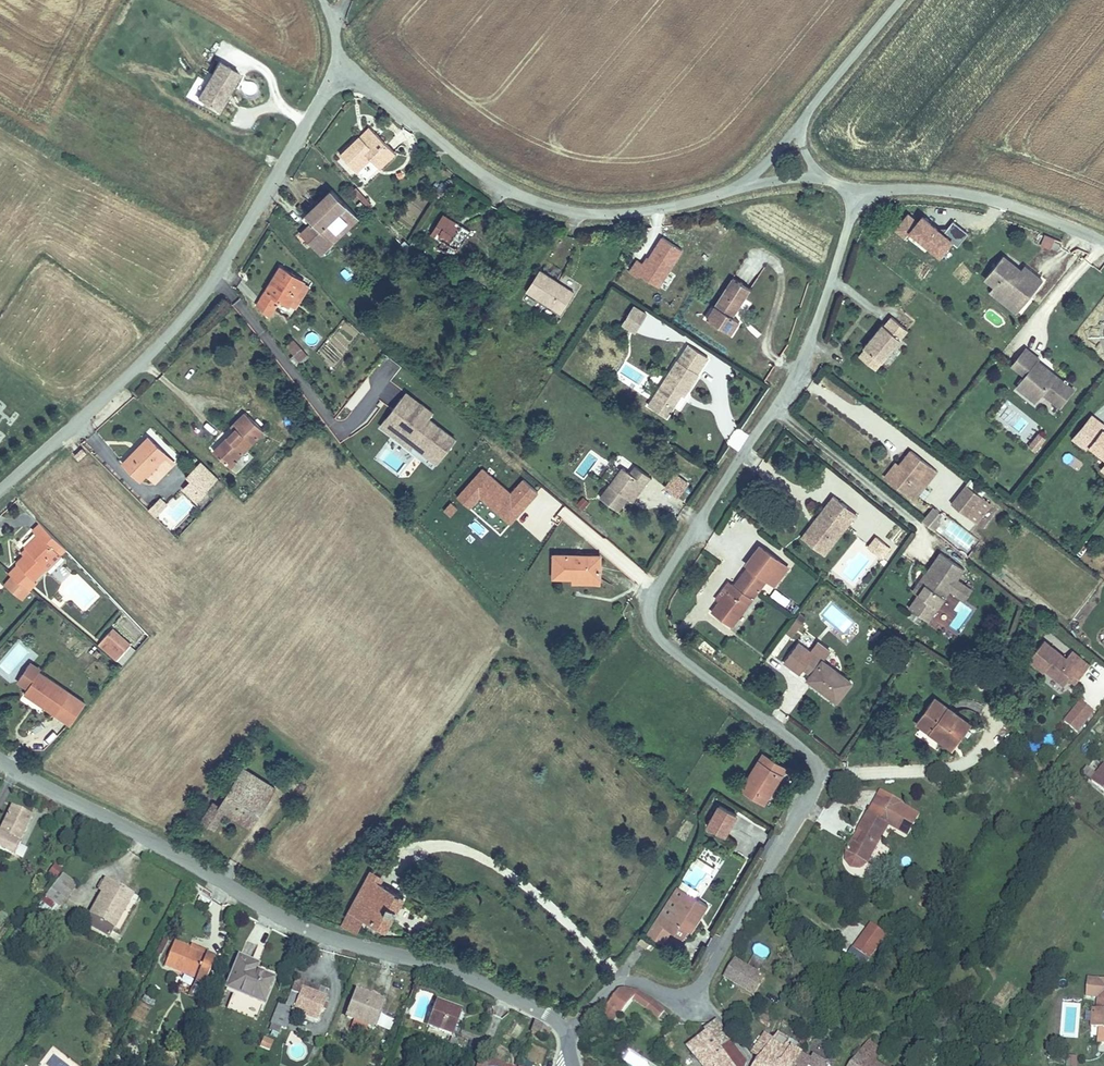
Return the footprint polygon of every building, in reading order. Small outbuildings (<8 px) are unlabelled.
[(240,71),(218,59),(196,98),(219,110),(240,71)] [(380,173),(396,159),(372,132),(342,157),(356,175),(372,162),(380,173)] [(305,231),(320,247),(329,238),(354,213),(332,189),(308,214),(314,221),(305,231)] [(457,250),(470,229),(444,212),(430,233),(457,250)] [(896,227),(940,262),(952,248),(957,252),(972,234),(955,221),(945,234),(921,215),(917,220),(908,212),(896,227)] [(354,213),(329,238),(334,242),(359,217),(354,213)] [(1057,251),(1061,242),(1045,235),(1041,245),(1057,251)] [(676,274),(671,272),(684,250),(660,236),(644,263),(636,258),(628,271),(665,293),(676,274)] [(1019,269),(1002,255),(984,277),(995,285),(1018,304),(1027,293),(1029,295),(1041,280),(1023,265),(1019,269)] [(277,307),(285,312),(300,286),(304,279),(282,267),(258,309),(268,322),(277,307)] [(557,315),(571,294),(536,272),(523,293),(557,315)] [(733,320),(750,292),(732,281),(714,309),(722,314),(714,326),(731,337),(740,324),(733,320)] [(1018,304),(995,285),(990,291),(1016,312),(1029,295),(1027,293),(1018,304)] [(285,312),(290,315),(305,290),(300,286),(285,312)] [(632,305),(620,326),(636,335),(648,314),(632,305)] [(714,326),(722,314),(714,309),(707,322),(714,326)] [(884,326),(883,325),(864,348),(866,349),(881,362),(907,331),(891,318),(884,326)] [(298,341),(286,347),(296,366),(308,360),(298,341)] [(1039,358),(1025,347),(1012,364),(1025,375),(1019,382),(1028,390),(1032,384),(1042,392),(1060,406),(1073,388),(1055,374),(1054,376),(1051,374),(1050,370),(1037,360),(1039,358)] [(682,366),(692,350),(689,348),(678,364),(682,366)] [(881,362),(866,349),(860,357),(876,369),(881,362)] [(687,396),(699,377),(698,376),(708,360),(692,350),(682,366),(678,364),(655,399),(674,411),(684,394),(687,396)] [(375,368),(388,380),(400,368),(388,356),(375,368)] [(1028,390),(1019,382),(1017,385),(1035,400),(1042,392),(1032,384),(1028,390)] [(436,412),(406,390),(379,425),(411,451),(414,447),(428,458),(425,462),(434,469),(458,438),(431,418),(436,412)] [(229,466),(264,430),(247,412),(232,427),(235,431),(215,453),(229,466)] [(1093,417),(1075,440),(1088,450),(1090,447),(1103,458),(1103,425),(1093,417)] [(1036,453),(1046,439),(1037,433),(1028,448),(1036,453)] [(153,445),(156,443),(150,437),(147,440),(153,445)] [(168,454),(156,443),(153,445),(147,440),(126,462),(143,478),(147,474),(168,454)] [(917,492),(935,467),(909,448),(891,473),(917,492)] [(176,462),(168,454),(147,474),(155,482),(176,462)] [(206,491),(213,483),(198,469),(190,476),(194,481),(185,489),(199,503),(208,495),(206,491)] [(630,502),(642,485),(647,488),(652,480),(637,469),(632,476),(624,471),(602,502),(620,515),(630,502)] [(990,491),(971,477),(966,483),(985,497),(990,491)] [(953,499),(971,513),(985,497),(966,483),(953,499)] [(634,505),(647,488),(642,485),(630,502),(634,505)] [(839,512),(847,500),(834,490),(813,515),(820,520),(809,535),(825,547),(848,519),(839,512)] [(161,497),(149,509),(155,515),(167,503),(161,497)] [(576,505),(583,511),(589,502),(582,497),(576,505)] [(985,497),(971,513),(977,518),(990,502),(985,497)] [(857,508),(847,500),(839,512),(848,519),(857,508)] [(931,507),(921,523),(935,532),(945,516),(931,507)] [(38,536),(45,529),(40,524),(33,531),(38,536)] [(33,584),(48,570),(44,566),(55,555),(60,560),(68,553),(45,529),(38,536),(23,550),(28,554),(16,566),(17,567),(8,575),(27,591),(34,584),(33,584)] [(889,545),(875,533),(867,543),(881,555),(889,545)] [(782,560),(759,543),(746,561),(749,563),(734,582),(730,579),(716,596),(721,600),(713,610),(733,625),(770,577),(769,577),(781,561),(782,560)] [(963,566),(939,551),(926,571),(925,571),(919,580),(923,584),(916,594),(908,606),(928,619),(949,587),(957,592),(964,582),(957,577),(963,566)] [(600,577),(600,555),(556,554),(555,577),(574,577),(600,577)] [(51,573),(63,562),(60,560),(55,555),(44,566),(48,570),(51,573)] [(789,567),(781,561),(769,577),(770,577),(777,583),(789,567)] [(923,584),(919,580),(911,591),(916,594),(923,584)] [(769,598),(787,607),(791,598),(773,590),(769,598)] [(116,660),(124,652),(110,638),(102,647),(116,660)] [(1069,680),(1077,670),(1083,675),(1089,667),(1071,652),(1065,659),(1044,642),(1028,660),(1028,661),(1043,673),(1045,671),(1046,669),(1050,672),(1049,674),(1064,686),(1069,680)] [(815,654),(826,662),(834,651),(823,643),(815,654)] [(852,683),(826,662),(815,654),(800,644),(786,661),(800,672),(803,669),(811,676),(810,680),(838,700),(852,683)] [(118,660),(122,665),(135,651),(131,647),(118,660)] [(24,691),(34,698),(37,693),(58,707),(69,691),(37,670),(24,691)] [(1074,685),(1083,675),(1077,670),(1069,680),(1074,685)] [(37,693),(34,698),(55,711),(58,707),(37,693)] [(962,723),(964,718),(935,697),(917,722),(933,733),(939,731),(957,743),(969,728),(962,723)] [(1081,733),(1096,711),(1083,702),(1067,724),(1081,733)] [(972,724),(964,718),(962,723),(969,728),(972,724)] [(939,731),(933,733),(954,748),(957,743),(939,731)] [(765,802),(787,768),(772,759),(768,765),(760,761),(742,789),(765,802)] [(1091,783),(1103,794),(1103,768),(1091,783)] [(245,769),(238,779),(271,799),(278,789),(245,769)] [(271,799),(238,779),(220,806),(215,803),(203,822),(215,829),(227,811),(253,826),(271,799)] [(883,791),(851,853),(853,854),(852,857),(853,862),(857,867),(862,868),(868,866),(870,863),(872,863),(892,824),(908,833),(913,823),(918,825),(924,814),(908,806),(909,804),(883,791)] [(29,816),(12,807),(0,832),(0,849),(12,855),(29,816)] [(726,835),(737,817),(719,807),(708,825),(726,835)] [(916,837),(927,816),(924,814),(918,825),(913,823),(908,833),(916,837)] [(57,877),(61,867),(51,863),(47,873),(57,877)] [(371,871),(368,878),(378,883),(381,875),(371,871)] [(65,875),(44,896),(59,907),(77,886),(65,875)] [(368,878),(341,927),(342,927),(358,932),(364,919),(385,929),(404,896),(378,883),(368,878)] [(112,936),(133,896),(106,882),(100,893),(101,895),(91,915),(93,917),(88,924),(112,936)] [(690,896),(681,889),(658,921),(665,926),(664,926),(672,932),(685,941),(691,933),(699,921),(696,919),(699,915),(704,920),(712,909),(691,895),(690,896)] [(704,920),(699,915),(696,919),(699,921),(691,933),(694,935),(704,920)] [(665,926),(658,921),(649,934),(664,944),(672,932),(664,926),(665,926)] [(865,958),(883,934),(869,924),(851,948),(865,958)] [(651,944),(644,938),(640,942),(647,948),(651,944)] [(754,955),(769,956),(770,946),(755,944),(754,955)] [(205,960),(189,952),(173,947),(163,970),(195,984),(195,988),(202,990),(209,971),(202,967),(205,960)] [(191,948),(189,952),(205,960),(207,955),(191,948)] [(239,958),(222,987),(257,1008),(271,986),(254,975),(247,971),(251,965),(239,958)] [(749,1001),(765,978),(736,961),(722,984),(749,1001)] [(257,968),(251,965),(247,971),(254,975),(257,968)] [(141,1000),(151,1006),(159,993),(148,988),(141,1000)] [(318,1020),(327,998),(301,989),(299,995),(291,993),(286,1008),(279,1005),(273,1021),(286,1025),(293,1010),(318,1020)] [(620,1013),(625,1017),(636,1001),(641,994),(619,990),(609,1005),(620,1013)] [(1097,991),(1095,1012),(1091,1012),(1090,1030),(1098,1031),(1103,1031),(1103,992),(1097,991)] [(373,1026),(382,1003),(356,993),(347,1016),(353,1020),(350,1028),(366,1034),(369,1026),(373,1026)] [(654,1002),(641,994),(636,1001),(649,1010),(654,1002)] [(661,1019),(666,1011),(654,1002),(649,1010),(661,1019)] [(461,1012),(438,1004),(429,1027),(453,1034),(461,1012)] [(612,1024),(620,1013),(609,1005),(601,1016),(612,1024)] [(767,1006),(758,1018),(767,1024),(775,1012),(767,1006)] [(390,1030),(395,1019),(381,1014),(377,1025),(390,1030)] [(544,1039),(549,1030),(536,1022),(531,1033),(544,1039)] [(713,1023),(701,1033),(704,1038),(690,1049),(704,1065),(746,1065),(747,1064),(730,1047),(731,1043),(718,1023),(713,1023)] [(767,1030),(753,1050),(759,1058),(776,1038),(767,1030)] [(759,1058),(755,1065),(798,1065),(804,1056),(813,1037),(807,1033),(796,1052),(786,1045),(789,1039),(780,1032),(776,1038),(759,1058)] [(340,1039),(351,1043),(353,1037),(342,1033),(340,1039)] [(270,1050),(274,1040),(263,1036),(259,1046),(270,1050)] [(883,1052),(868,1041),(851,1065),(873,1065),(875,1063),(883,1052)] [(488,1059),(480,1056),(476,1065),(486,1065),(488,1059)] [(798,1065),(829,1065),(815,1058),(813,1060),(804,1056),(798,1065)] [(488,1057),(488,1059),(486,1065),(514,1065),(488,1057)]
